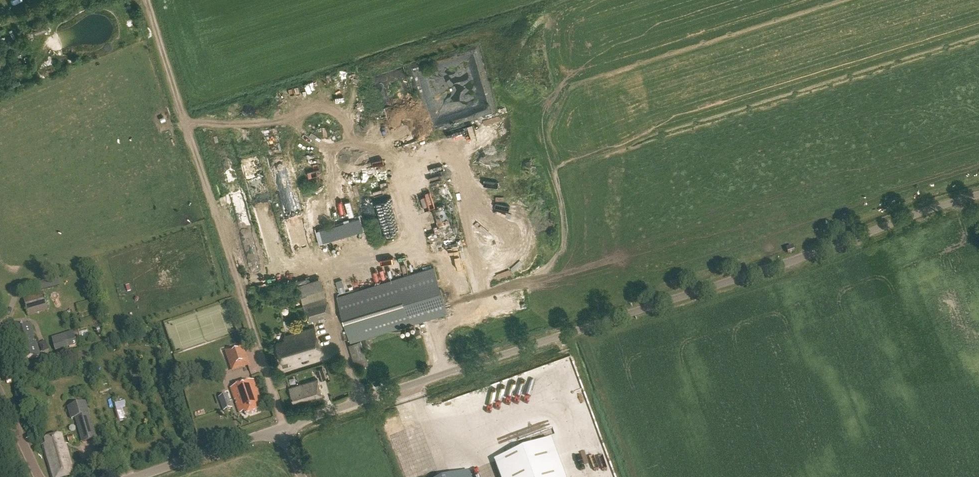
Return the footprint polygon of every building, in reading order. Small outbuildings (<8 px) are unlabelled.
[(397,279),(337,297),(351,342),(411,324),(439,316),(448,313),(448,312),(434,268),(397,279)] [(38,292),(60,287),(57,278),(35,283),(38,292)] [(313,323),(333,316),(321,278),(297,285),(309,322),(312,321),(313,323)] [(28,316),(47,310),(42,293),(23,298),(28,316)] [(78,303),(80,310),(93,306),(91,299),(78,303)] [(18,347),(22,362),(40,357),(36,342),(34,343),(33,339),(34,338),(31,325),(15,330),(16,335),(14,336),(17,343),(19,343),(20,346),(18,347)] [(323,354),(315,327),(284,336),(286,341),(276,344),(282,364),(283,367),(289,365),(289,364),(323,354)] [(70,348),(67,339),(53,343),(55,352),(70,348)] [(356,368),(368,365),(363,349),(361,342),(360,341),(349,345),(356,368)] [(244,344),(224,351),(231,372),(251,365),(244,344)] [(83,353),(74,356),(76,363),(86,359),(84,353),(83,353)] [(320,380),(326,378),(323,368),(317,369),(320,380)] [(324,398),(318,379),(302,384),(290,388),(294,403),(311,398),(312,402),(324,398)] [(263,409),(254,381),(230,389),(239,415),(244,413),(245,416),(263,409)] [(219,398),(223,411),(233,408),(228,395),(219,398)] [(75,419),(82,444),(97,440),(86,403),(67,408),(70,420),(75,419)] [(121,403),(115,404),(120,421),(126,419),(121,403)] [(61,436),(45,441),(46,445),(41,446),(50,476),(66,476),(75,474),(67,445),(63,446),(61,436)] [(552,440),(495,461),(501,476),(566,476),(552,440)]
